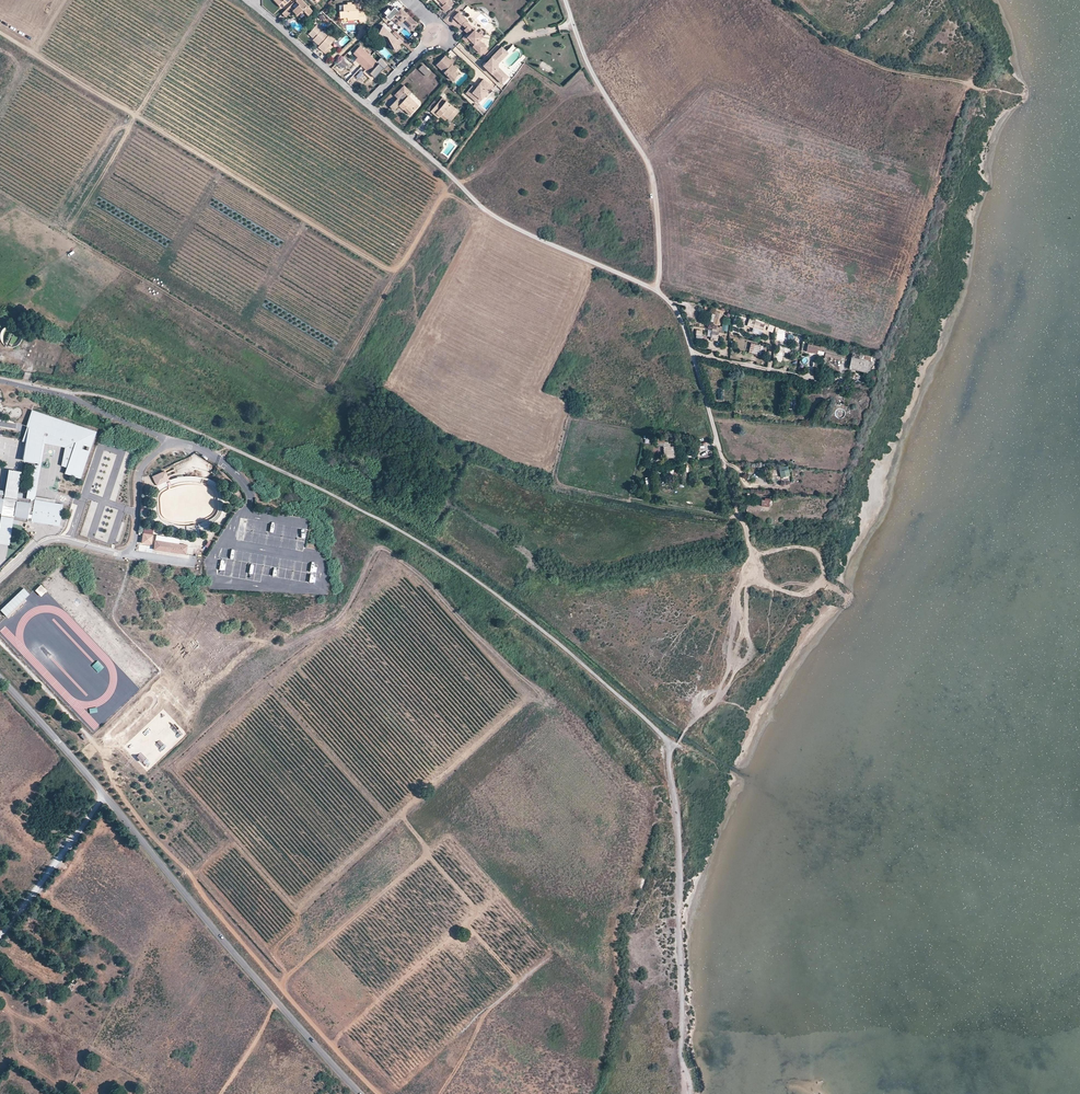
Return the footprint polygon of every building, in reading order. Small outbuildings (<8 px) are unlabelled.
[(302,0),(295,0),(294,0),(281,13),(285,17),(292,10),(296,14),(300,11),(304,11),(307,15),(312,10),(302,0)] [(441,7),(446,12),(454,3),(450,0),(439,0),(444,5),(441,7)] [(339,10),(340,18),(347,17),(347,20),(359,19),(359,21),(364,20),(363,10),(360,11),(359,2),(353,3),(352,1),(348,1),(348,3),(344,4),(344,9),(339,10)] [(401,8),(396,13),(393,10),(388,15),(398,25),(402,21),(411,30),(417,24),(408,15),(403,10),(401,8)] [(479,48),(477,50),(481,55),(488,48),(480,41),(483,38),(467,22),(468,21),(460,13),(454,18),(459,23),(463,26),(463,25),(467,29),(470,32),(472,34),(468,38),(467,36),(463,40),(468,44),(471,41),(476,45),(479,48)] [(324,39),(327,36),(315,25),(308,34),(313,39),(312,40),(319,46),(318,47),(327,55),(334,48),(330,45),(324,39)] [(382,25),(378,32),(386,36),(395,50),(401,47),(396,39),(382,25)] [(329,34),(327,36),(324,39),(330,45),(334,39),(329,34)] [(414,49),(400,36),(397,39),(403,45),(404,44),(412,51),(414,49)] [(461,42),(454,49),(470,67),(474,64),(469,59),(473,55),(461,42)] [(358,57),(355,60),(356,60),(360,64),(366,69),(375,77),(383,68),(385,69),(389,65),(381,58),(377,62),(360,46),(353,53),(358,57)] [(497,62),(507,51),(502,47),(488,62),(484,66),(503,84),(506,80),(500,74),(502,72),(497,68),(497,62)] [(509,53),(507,51),(497,62),(497,68),(502,72),(500,74),(506,80),(509,77),(499,67),(499,63),(509,53)] [(452,81),(456,76),(453,73),(455,71),(457,70),(452,65),(455,61),(451,58),(450,60),(448,58),(445,55),(436,64),(452,81)] [(426,76),(430,72),(422,65),(419,69),(426,76)] [(372,80),(375,77),(366,69),(363,72),(372,80)] [(466,93),(475,101),(478,98),(481,100),(484,96),(488,92),(490,94),(494,89),(484,80),(480,84),(476,89),(472,86),(466,93)] [(389,106),(394,110),(398,106),(400,104),(404,108),(405,107),(411,113),(418,106),(407,94),(410,91),(403,85),(394,95),(397,98),(389,106)] [(437,110),(441,114),(447,118),(448,117),(450,114),(454,116),(459,111),(446,100),(442,97),(430,111),(434,114),(435,113),(437,110)] [(714,311),(710,322),(720,325),(724,313),(714,311)] [(785,335),(785,331),(776,330),(775,340),(785,340),(785,335)] [(9,333),(8,345),(19,346),(20,335),(9,333)] [(818,350),(826,352),(827,345),(821,344),(821,347),(808,345),(807,352),(812,353),(817,353),(818,350)] [(827,345),(826,352),(825,353),(842,358),(844,359),(846,351),(827,345)] [(853,353),(850,368),(869,371),(872,356),(853,353)] [(36,374),(51,377),(52,372),(36,369),(36,374)] [(34,501),(52,504),(53,500),(34,497),(43,445),(62,449),(59,467),(64,468),(62,474),(77,480),(93,433),(31,411),(25,427),(26,428),(21,442),(24,443),(21,462),(37,464),(37,466),(30,465),(25,498),(31,499),(30,500),(34,501)] [(664,453),(675,452),(675,446),(670,447),(669,444),(667,444),(667,447),(663,447),(664,453)] [(783,482),(791,481),(789,469),(781,471),(783,482)] [(165,470),(152,476),(156,485),(158,484),(169,479),(165,470)] [(186,476),(178,477),(169,479),(158,484),(155,487),(153,492),(151,498),(151,506),(152,513),(155,520),(160,525),(168,529),(177,532),(188,533),(197,532),(203,530),(211,525),(219,520),(222,516),(224,510),(225,501),(225,493),(222,488),(218,483),(214,481),(209,478),(202,476),(194,475),(186,476)] [(4,494),(3,499),(16,501),(17,496),(22,497),(23,494),(0,490),(0,494),(4,494)] [(13,519),(18,520),(27,522),(27,520),(31,521),(34,501),(30,500),(31,499),(25,498),(22,497),(17,496),(16,501),(14,515),(13,519)] [(761,505),(769,506),(770,498),(765,497),(765,499),(762,499),(761,505)] [(31,521),(59,525),(63,506),(52,504),(34,501),(31,521)] [(90,507),(96,509),(98,503),(92,501),(90,507)] [(18,523),(18,520),(13,519),(14,515),(1,513),(0,517),(0,521),(18,523)] [(152,534),(142,533),(140,543),(151,544),(152,534)] [(186,544),(155,540),(154,549),(185,553),(186,544)] [(293,541),(292,551),(303,552),(304,543),(298,542),(293,541)] [(233,558),(232,550),(224,551),(225,559),(233,558)] [(47,590),(41,584),(36,590),(41,596),(47,590)] [(29,594),(24,588),(1,610),(6,616),(29,594)] [(98,661),(92,666),(98,673),(105,668),(98,661)] [(160,740),(155,745),(161,751),(166,747),(160,740)] [(137,757),(147,767),(151,763),(141,752),(137,757)]
